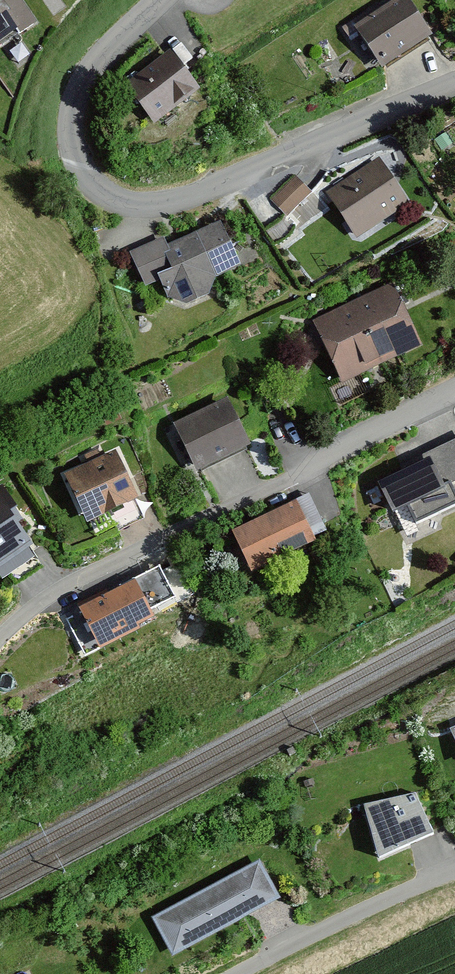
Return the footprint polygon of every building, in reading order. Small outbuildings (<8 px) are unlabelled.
[(34,26),(17,0),(0,0),(0,49),(34,26)] [(356,27),(380,71),(434,42),(411,0),(407,0),(356,27)] [(175,52),(127,87),(158,128),(205,93),(175,52)] [(380,155),(327,190),(358,236),(411,201),(380,155)] [(292,212),(316,188),(297,170),(273,193),(292,212)] [(292,210),(299,221),(323,206),(316,195),(292,210)] [(167,224),(121,245),(143,293),(162,284),(168,297),(189,306),(213,296),(221,278),(246,266),(222,214),(173,236),(167,224)] [(393,281),(307,321),(337,384),(423,344),(393,281)] [(228,397),(174,425),(199,474),(253,446),(228,397)] [(379,484),(395,519),(447,496),(442,484),(454,478),(454,439),(423,454),(427,462),(379,484)] [(115,441),(58,469),(87,528),(144,500),(115,441)] [(0,491),(0,569),(39,548),(6,488),(0,491)] [(312,493),(234,531),(253,570),(313,542),(307,531),(326,522),(312,493)] [(163,567),(83,609),(103,647),(183,605),(163,567)] [(415,794),(363,804),(373,861),(428,834),(415,794)] [(264,862),(156,917),(175,955),(284,899),(264,862)]
